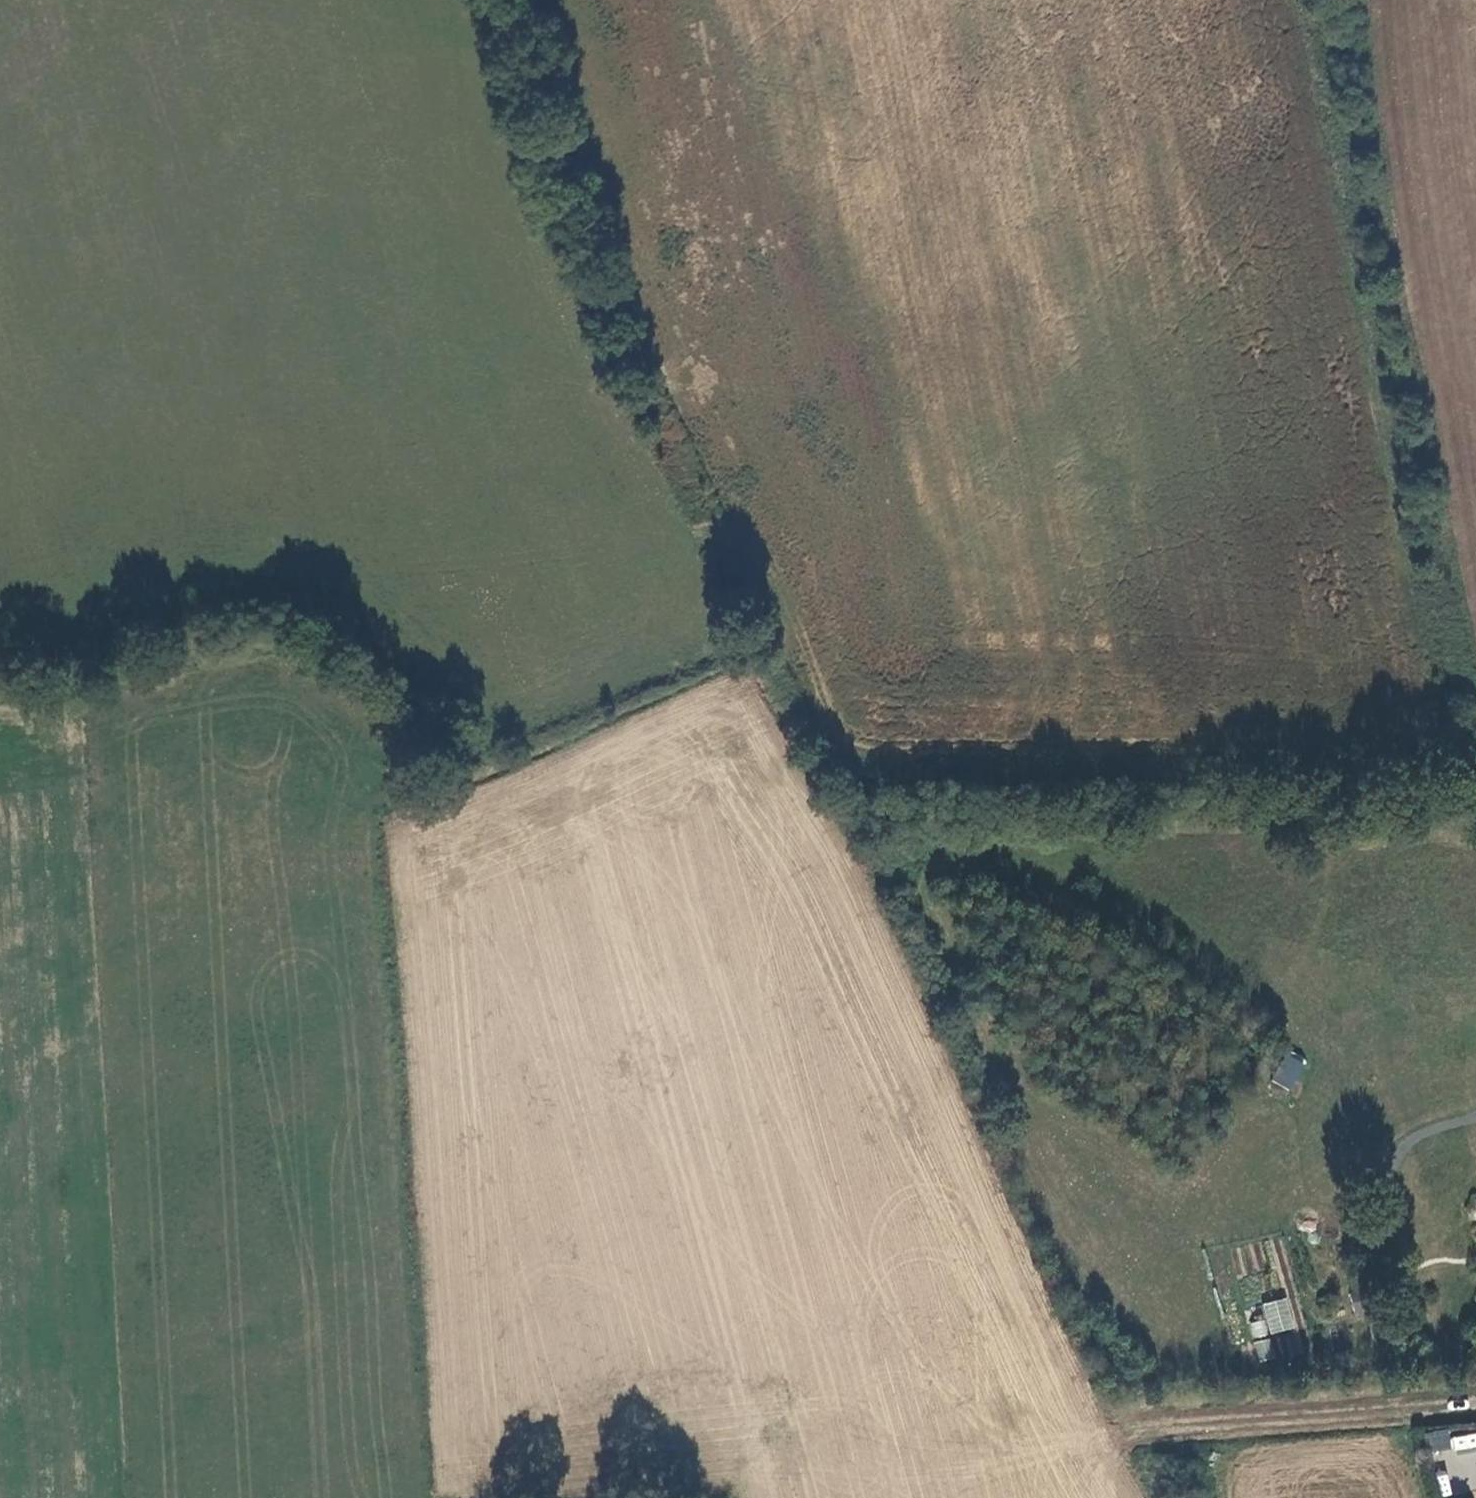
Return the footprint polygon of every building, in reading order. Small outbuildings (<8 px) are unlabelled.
[(1283,1063),(1269,1088),(1286,1097),(1300,1073),(1283,1063)] [(1289,1296),(1261,1303),(1269,1334),(1297,1328),(1289,1296)] [(1296,1330),(1273,1338),(1280,1360),(1304,1352),(1296,1330)] [(1259,1362),(1275,1357),(1269,1337),(1253,1342),(1259,1362)] [(1448,1435),(1448,1429),(1424,1431),(1425,1451),(1475,1447),(1475,1433),(1448,1435)]
